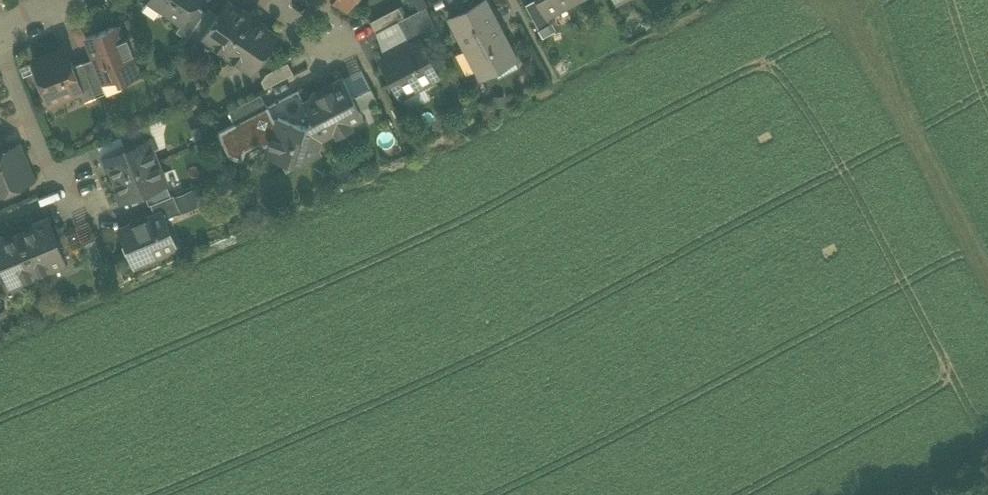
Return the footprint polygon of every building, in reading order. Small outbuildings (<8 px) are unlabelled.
[(160,9),(163,5),(156,0),(149,0),(144,7),(156,16),(160,9)] [(163,5),(160,9),(181,24),(182,24),(196,5),(199,0),(156,0),(163,5)] [(347,9),(353,0),(335,0),(347,9)] [(481,77),(483,76),(480,72),(513,54),(515,59),(516,59),(486,0),(482,0),(453,15),(454,17),(468,43),(464,45),(481,77)] [(539,28),(550,22),(546,16),(538,0),(533,0),(526,4),(539,28)] [(546,16),(576,0),(538,0),(546,16)] [(212,44),(225,54),(251,17),(228,1),(219,14),(205,34),(214,40),(212,44)] [(191,32),(195,27),(205,12),(196,5),(182,24),(181,24),(176,30),(187,38),(191,32)] [(376,32),(398,20),(404,17),(399,6),(370,21),(376,32)] [(425,6),(404,17),(398,20),(410,43),(419,39),(437,29),(425,6)] [(205,12),(195,27),(205,34),(219,14),(209,7),(205,12)] [(278,36),(251,17),(225,54),(252,72),(278,36)] [(118,77),(120,83),(139,75),(118,25),(86,38),(94,58),(104,83),(118,77)] [(202,37),(205,34),(195,27),(191,32),(201,39),(202,37)] [(205,34),(202,37),(212,44),(214,40),(205,34)] [(381,59),(401,96),(438,76),(419,39),(410,43),(381,59)] [(43,84),(49,99),(67,92),(68,95),(80,90),(81,90),(71,66),(64,48),(34,61),(38,72),(37,75),(40,83),(43,84)] [(480,72),(483,76),(515,59),(513,54),(480,72)] [(83,62),(97,96),(105,92),(102,84),(104,83),(94,58),(83,62)] [(261,80),(265,87),(294,72),(288,61),(267,73),(261,80)] [(80,90),(84,101),(96,96),(82,62),(71,66),(81,90),(80,90)] [(342,77),(353,97),(370,88),(360,68),(342,77)] [(303,102),(313,121),(322,138),(335,131),(338,136),(353,128),(350,123),(363,116),(359,109),(353,97),(342,77),(327,85),(329,89),(303,102)] [(377,100),(370,88),(353,97),(359,109),(377,100)] [(228,110),(235,123),(267,106),(260,93),(228,110)] [(232,155),(242,158),(245,148),(259,141),(269,144),(277,121),(275,121),(267,106),(235,123),(218,132),(230,155),(232,156),(232,155)] [(313,142),(322,138),(313,121),(304,125),(278,117),(277,121),(269,144),(266,155),(281,160),(286,170),(319,152),(313,142)] [(121,135),(125,147),(148,137),(148,139),(154,136),(149,124),(121,135)] [(125,147),(121,135),(98,145),(102,156),(125,147)] [(111,167),(115,178),(157,161),(148,139),(148,137),(125,147),(102,156),(108,169),(111,167)] [(33,180),(17,143),(1,150),(0,150),(0,194),(33,180)] [(167,184),(157,161),(115,178),(120,188),(116,189),(121,202),(144,193),(167,184)] [(149,204),(151,203),(171,195),(167,184),(144,193),(149,204)] [(183,208),(198,203),(193,188),(178,193),(183,208)] [(174,194),(171,195),(151,203),(155,214),(163,211),(165,218),(181,211),(174,194)] [(119,229),(134,265),(167,251),(162,238),(172,234),(165,218),(163,211),(155,214),(119,229)] [(32,228),(19,234),(37,275),(67,263),(48,218),(31,225),(32,228)] [(37,275),(19,234),(6,239),(5,235),(0,237),(0,262),(10,286),(37,275)] [(178,247),(172,234),(162,238),(167,251),(178,247)] [(95,237),(84,241),(94,267),(105,263),(95,237)]
